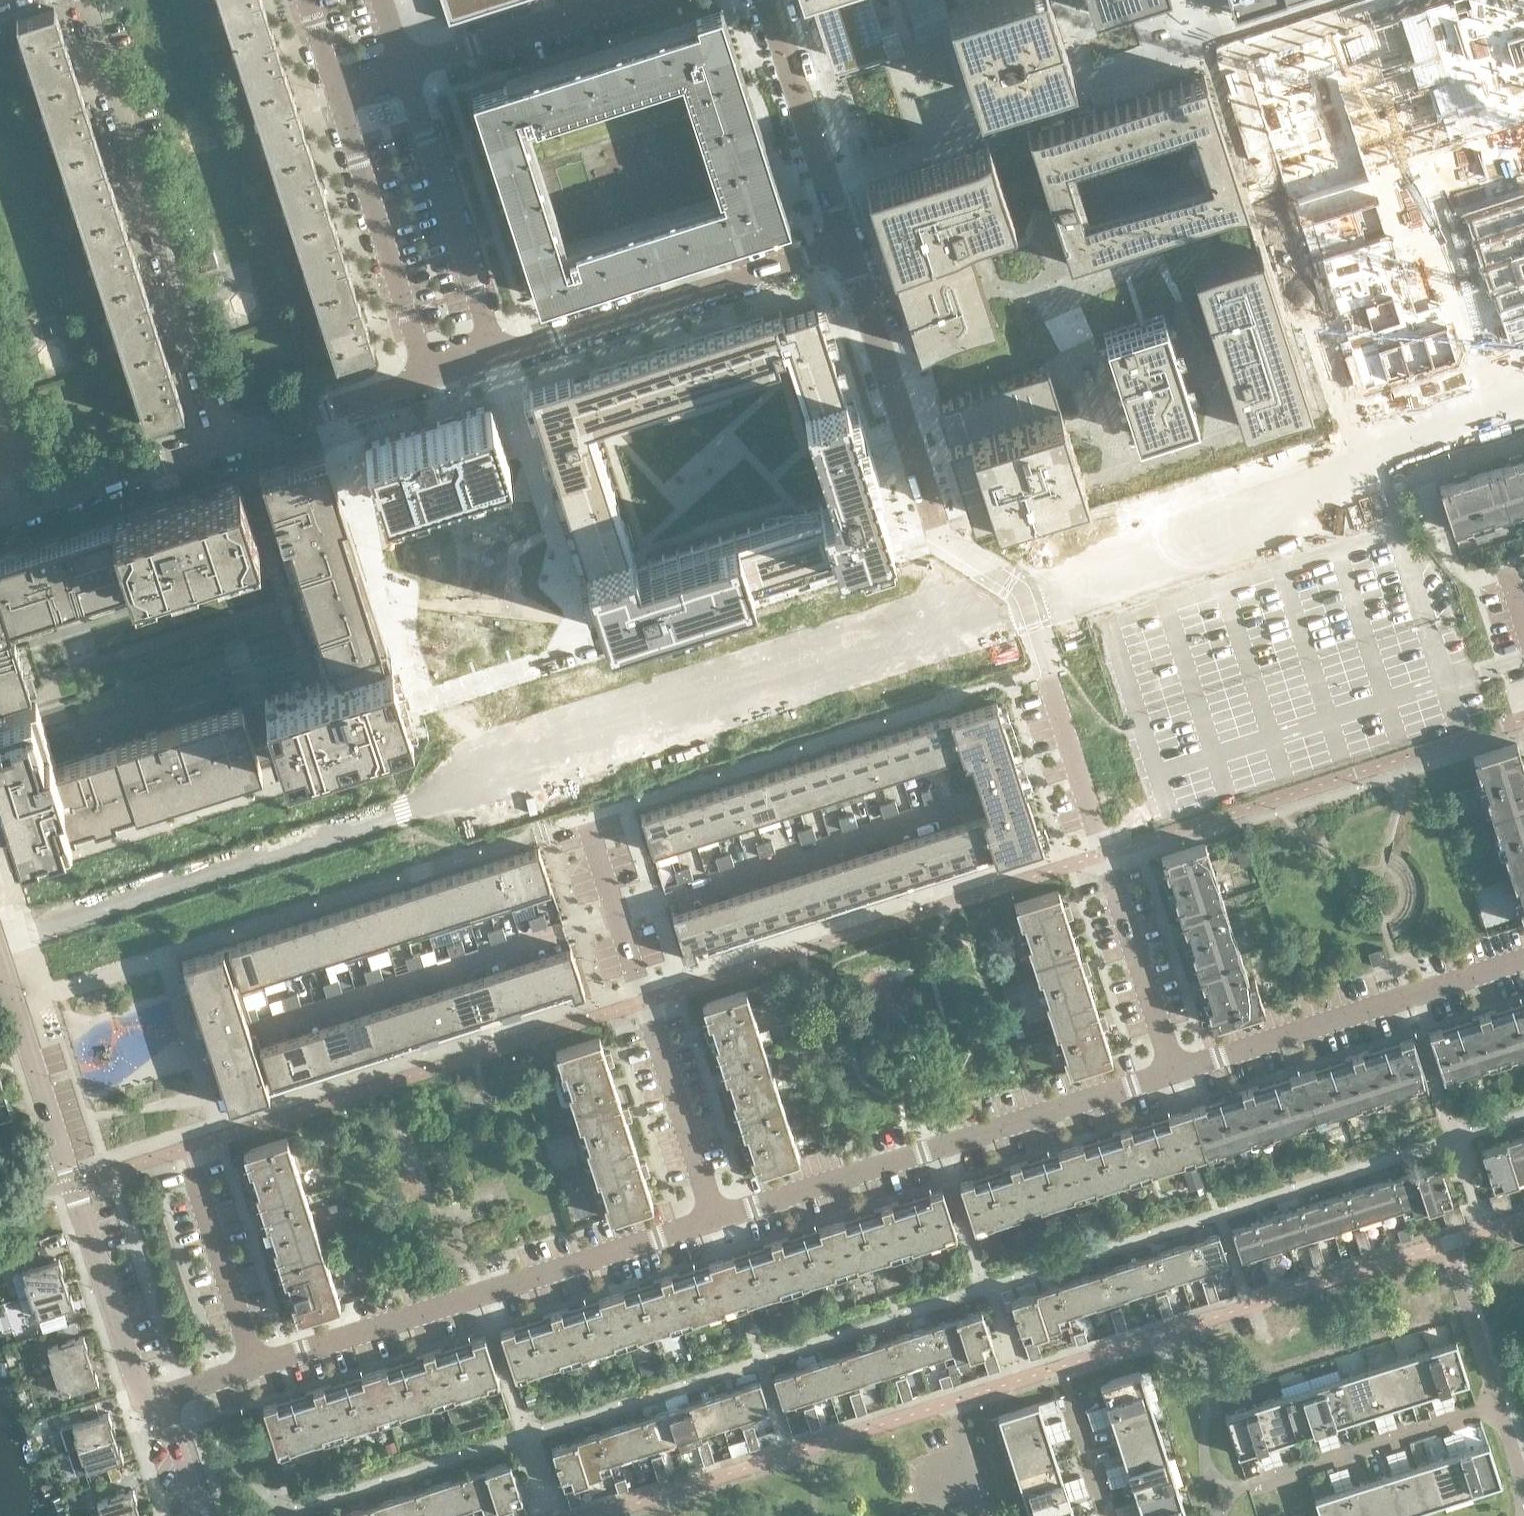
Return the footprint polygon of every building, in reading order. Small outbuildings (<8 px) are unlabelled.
[(262,0),(220,0),(229,27),(267,14),(262,0)] [(447,18),(502,0),(442,0),(447,18)] [(830,54),(913,27),(906,7),(925,1),(927,0),(812,0),(830,54)] [(974,90),(1069,60),(1050,0),(945,0),(974,90)] [(1092,12),(1131,0),(1088,0),(1092,12)] [(1233,13),(1275,0),(1229,0),(1233,13)] [(1243,61),(1296,226),(1310,222),(1362,387),(1523,335),(1523,0),(1429,0),(1243,61)] [(76,75),(67,47),(71,46),(68,36),(64,37),(55,7),(16,20),(38,88),(76,75)] [(470,87),(470,88),(538,296),(705,243),(789,216),(767,148),(721,7),(470,87)] [(288,81),(279,53),(283,52),(279,41),(276,42),(267,14),(229,27),(250,93),(288,81)] [(1204,73),(865,182),(927,377),(928,379),(971,512),(1101,470),(1105,485),(1147,472),(1144,457),(1201,438),(1310,404),(1204,73)] [(98,142),(89,114),(92,113),(89,103),(86,104),(76,75),(38,88),(52,129),(60,154),(98,142)] [(310,147),(301,119),(304,118),(301,108),(297,109),(288,81),(250,93),(271,160),(310,147)] [(119,209),(110,180),(114,179),(110,169),(107,170),(98,142),(60,154),(67,176),(81,221),(119,209)] [(331,214),(322,186),(325,185),(322,175),(319,176),(310,147),(271,160),(293,226),(331,214)] [(141,275),(132,247),(135,246),(132,236),(128,237),(119,209),(81,221),(93,258),(102,287),(141,275)] [(352,281),(343,252),(347,251),(344,241),(340,242),(331,214),(293,226),(314,293),(352,281)] [(218,262),(212,247),(194,253),(199,269),(218,262)] [(162,342),(153,314),(156,312),(153,302),(150,303),(141,275),(102,287),(108,306),(124,354),(162,342)] [(374,349),(365,319),(368,318),(365,308),(362,309),(352,281),(314,293),(336,361),(374,349)] [(788,339),(778,342),(781,350),(782,350),(785,349),(802,404),(801,405),(833,505),(821,509),(835,555),(890,538),(835,366),(815,306),(783,317),(782,316),(781,319),(788,339)] [(780,310),(528,391),(584,565),(626,552),(626,551),(625,551),(585,426),(778,365),(775,355),(782,353),(782,350),(781,350),(778,342),(788,339),(781,319),(782,316),(781,312),(780,310)] [(184,410),(174,380),(178,379),(174,369),(171,370),(162,342),(124,354),(138,398),(146,422),(184,410)] [(490,403),(364,443),(382,501),(439,483),(446,481),(508,461),(490,403)] [(1523,459),(1521,453),(1508,457),(1510,463),(1495,468),(1509,511),(1523,506),(1523,458),(1523,459)] [(13,849),(410,722),(325,457),(0,561),(0,810),(13,849)] [(1509,511),(1495,468),(1468,476),(1466,471),(1453,475),(1455,480),(1439,486),(1453,529),(1470,524),(1469,521),(1491,514),(1492,517),(1509,511)] [(626,552),(584,565),(604,629),(835,555),(821,509),(632,569),(626,552)] [(413,569),(437,653),(426,656),(433,680),(469,670),(438,562),(413,569)] [(460,701),(483,692),(478,677),(455,685),(460,701)] [(996,700),(950,715),(962,752),(961,753),(972,788),(978,785),(983,800),(977,802),(979,809),(981,815),(984,826),(985,826),(996,859),(1042,845),(1036,823),(1032,814),(1022,782),(1016,763),(1006,730),(1003,721),(996,700)] [(962,752),(950,715),(929,721),(941,759),(961,753),(962,752)] [(941,759),(929,721),(909,728),(921,766),(941,759)] [(921,766),(909,728),(888,735),(900,772),(921,766)] [(900,772),(888,735),(867,741),(880,779),(900,772)] [(880,779),(867,741),(847,748),(859,785),(880,779)] [(1521,758),(1516,742),(1473,756),(1478,773),(1481,772),(1488,794),(1485,795),(1496,829),(1499,828),(1506,850),(1503,850),(1508,867),(1523,862),(1523,757),(1521,758)] [(859,785),(847,748),(826,754),(838,792),(859,785)] [(838,792),(826,754),(806,761),(818,798),(838,792)] [(818,798),(806,761),(785,767),(797,805),(818,798)] [(797,805),(785,767),(765,774),(777,812),(797,805)] [(777,812),(765,774),(744,781),(756,818),(777,812)] [(960,779),(964,790),(972,788),(968,776),(960,779)] [(756,818),(744,781),(723,787),(736,825),(756,818)] [(736,825),(723,787),(703,794),(715,831),(736,825)] [(936,787),(928,789),(932,800),(939,798),(936,787)] [(932,800),(928,789),(921,791),(924,803),(932,800)] [(715,831),(703,794),(682,800),(694,838),(715,831)] [(694,838),(682,800),(662,807),(674,845),(694,838)] [(895,800),(887,802),(891,814),(898,811),(895,800)] [(891,814),(887,802),(879,805),(883,816),(891,814)] [(674,845),(662,807),(640,814),(652,852),(674,845)] [(853,813),(846,815),(850,827),(857,824),(853,813)] [(850,827),(846,815),(838,818),(842,829),(850,827)] [(985,826),(984,826),(981,815),(961,821),(965,833),(976,866),(996,859),(985,826)] [(976,866),(965,833),(961,821),(941,828),(944,839),(955,873),(976,866)] [(812,826),(805,829),(808,840),(816,838),(812,826)] [(955,873),(944,839),(941,828),(920,834),(924,846),(934,879),(952,874),(955,873)] [(808,840),(805,829),(797,831),(801,842),(807,840),(808,840)] [(934,879),(924,846),(920,834),(900,841),(903,852),(914,886),(932,880),(934,879)] [(771,839),(764,842),(767,853),(775,851),(771,839)] [(914,886),(903,852),(900,841),(879,847),(883,859),(893,892),(911,887),(914,886)] [(767,853),(764,842),(756,844),(760,856),(767,853)] [(1223,900),(1204,842),(1161,856),(1170,885),(1173,884),(1176,894),(1173,895),(1179,914),(1223,900)] [(532,901),(553,894),(550,885),(548,879),(549,879),(544,864),(543,864),(538,847),(517,854),(532,901)] [(893,892),(883,859),(879,847),(858,854),(862,865),(873,899),(893,892)] [(730,853),(723,855),(726,866),(734,864),(730,853)] [(511,908),(532,901),(517,854),(496,861),(511,908)] [(873,899),(862,865),(858,854),(838,860),(842,872),(852,906),(873,899)] [(726,866),(723,855),(715,857),(719,869),(726,866)] [(852,906),(842,872),(838,860),(817,867),(821,879),(832,912),(852,906)] [(491,914),(511,908),(496,861),(476,867),(491,914)] [(1508,867),(1514,884),(1517,883),(1523,904),(1518,906),(1523,923),(1523,862),(1508,867)] [(689,866),(681,868),(685,880),(693,877),(689,866)] [(470,921),(491,914),(476,867),(455,874),(470,921)] [(832,912),(821,879),(817,867),(797,874),(801,885),(811,919),(832,912)] [(685,880),(681,868),(674,871),(677,882),(685,880)] [(449,927),(470,921),(455,874),(434,881),(449,927)] [(811,919),(801,885),(797,874),(776,880),(780,892),(791,925),(811,919)] [(791,925),(780,892),(776,880),(756,887),(759,898),(770,932),(791,925)] [(429,934),(449,927),(434,881),(414,887),(429,934)] [(404,931),(407,941),(408,941),(429,934),(414,887),(393,894),(405,931),(404,931)] [(770,932),(759,898),(756,887),(735,893),(739,905),(750,939),(770,932)] [(1076,945),(1069,922),(1067,918),(1073,916),(1069,903),(1063,905),(1058,889),(1014,903),(1020,921),(1023,920),(1029,941),(1027,942),(1032,959),(1076,945)] [(750,939),(739,905),(735,893),(715,900),(718,912),(729,945),(750,939)] [(393,894),(373,900),(385,938),(386,937),(404,931),(405,931),(393,894)] [(367,954),(388,947),(389,947),(386,937),(385,938),(373,900),(352,907),(367,954)] [(729,945),(718,912),(715,900),(694,907),(698,918),(709,952),(729,945)] [(1241,954),(1228,915),(1223,900),(1179,914),(1188,940),(1191,939),(1194,949),(1191,950),(1197,968),(1241,954)] [(352,907),(332,914),(343,951),(346,961),(347,960),(367,954),(352,907)] [(709,952),(698,918),(694,907),(672,914),(677,929),(677,930),(682,944),(687,959),(709,952)] [(536,915),(540,927),(547,924),(544,913),(536,915)] [(323,957),(343,951),(332,914),(311,920),(323,957)] [(532,929),(540,927),(536,915),(528,917),(532,929)] [(302,964),(323,957),(311,920),(290,927),(302,964)] [(495,928),(499,940),(506,937),(502,926),(495,928)] [(282,971),(302,964),(290,927),(270,933),(282,971)] [(491,942),(499,940),(495,928),(487,931),(491,942)] [(262,977),(282,971),(270,933),(249,940),(261,977),(262,977)] [(454,941),(458,953),(465,951),(461,939),(454,941)] [(261,977),(249,940),(228,947),(240,984),(243,994),(264,987),(265,986),(262,977),(261,977)] [(450,955),(458,953),(454,941),(446,944),(450,955)] [(1094,1000),(1085,974),(1091,972),(1086,958),(1081,960),(1076,945),(1032,959),(1038,976),(1041,975),(1047,996),(1044,997),(1050,1014),(1094,1000)] [(1387,959),(1382,946),(1368,951),(1372,964),(1387,959)] [(240,984),(228,947),(223,948),(182,961),(189,982),(192,992),(199,1015),(202,1024),(209,1043),(219,1075),(222,1085),(226,1096),(229,1106),(270,1093),(274,1091),(263,1058),(259,1046),(255,1033),(251,1035),(246,1021),(251,1019),(247,1007),(243,994),(240,984)] [(548,954),(552,965),(563,999),(566,998),(574,995),(584,992),(580,977),(575,963),(570,947),(548,954)] [(416,966),(424,964),(420,952),(413,954),(416,966)] [(416,966),(413,954),(405,957),(409,969),(416,966)] [(528,960),(532,972),(542,1005),(545,1004),(554,1002),(563,999),(552,965),(548,954),(528,960)] [(1264,1007),(1254,978),(1249,979),(1241,954),(1197,968),(1206,995),(1209,994),(1212,1004),(1207,1006),(1212,1023),(1264,1007)] [(507,967),(511,978),(522,1012),(525,1011),(533,1008),(542,1005),(532,972),(528,960),(507,967)] [(372,968),(375,979),(383,977),(379,965),(372,968)] [(487,973),(490,985),(501,1018),(504,1018),(513,1015),(522,1012),(511,978),(507,967),(487,973)] [(367,982),(375,979),(372,968),(364,970),(367,982)] [(466,980),(470,992),(481,1025),(484,1024),(492,1021),(501,1018),(490,985),(487,973),(466,980)] [(330,981),(334,993),(342,990),(338,978),(330,981)] [(446,986),(449,998),(460,1032),(463,1031),(471,1028),(481,1025),(470,992),(466,980),(446,986)] [(326,995),(334,993),(330,981),(323,983),(326,995)] [(425,993),(429,1005),(439,1038),(443,1037),(451,1035),(460,1032),(449,998),(446,986),(425,993)] [(764,1045),(751,1006),(746,989),(702,1003),(711,1033),(714,1032),(717,1041),(714,1042),(720,1059),(764,1045)] [(289,994),(293,1006),(301,1003),(297,992),(289,994)] [(404,1000),(408,1011),(419,1045),(422,1044),(430,1041),(439,1038),(429,1005),(425,993),(404,1000)] [(285,1008),(293,1006),(289,994),(281,997),(285,1008)] [(384,1006),(388,1018),(398,1051),(401,1051),(410,1048),(419,1045),(408,1011),(404,1000),(384,1006)] [(1111,1056),(1103,1028),(1108,1027),(1104,1013),(1098,1015),(1094,1000),(1050,1014),(1055,1031),(1058,1030),(1065,1051),(1062,1052),(1068,1070),(1111,1056)] [(251,1019),(259,1017),(255,1005),(247,1007),(251,1019)] [(363,1013),(367,1024),(378,1058),(381,1057),(389,1054),(398,1051),(388,1018),(384,1006),(363,1013)] [(1491,1018),(1488,1011),(1477,1015),(1480,1022),(1444,1033),(1442,1028),(1428,1032),(1442,1074),(1453,1071),(1454,1074),(1487,1063),(1486,1060),(1508,1053),(1509,1056),(1523,1051),(1523,1007),(1491,1018)] [(343,1019),(346,1031),(357,1065),(360,1064),(368,1061),(378,1058),(367,1024),(363,1013),(343,1019)] [(322,1026),(326,1038),(337,1071),(340,1070),(348,1068),(357,1065),(346,1031),(343,1019),(322,1026)] [(302,1033),(305,1044),(316,1078),(319,1077),(327,1074),(337,1071),(326,1038),(322,1026),(302,1033)] [(281,1039),(285,1051),(296,1084),(299,1083),(307,1081),(316,1078),(305,1044),(302,1033),(281,1039)] [(617,1092),(610,1069),(609,1066),(614,1064),(610,1050),(604,1052),(599,1036),(555,1050),(561,1068),(564,1067),(571,1088),(568,1089),(573,1106),(617,1092)] [(1426,1080),(1414,1043),(1412,1037),(1399,1041),(1401,1047),(1364,1059),(1362,1052),(1356,1054),(1361,1070),(1370,1097),(1381,1094),(1382,1097),(1415,1087),(1414,1084),(1426,1080)] [(285,1051),(281,1039),(259,1046),(263,1058),(274,1091),(278,1090),(286,1087),(296,1084),(285,1051)] [(781,1100),(764,1045),(720,1059),(729,1087),(732,1086),(735,1096),(732,1097),(737,1114),(781,1100)] [(1370,1097),(1361,1070),(1356,1054),(1351,1055),(1353,1063),(1316,1074),(1314,1069),(1301,1073),(1315,1115),(1326,1112),(1327,1115),(1360,1104),(1359,1101),(1370,1097)] [(1315,1115),(1301,1073),(1289,1077),(1291,1083),(1254,1094),(1251,1087),(1246,1089),(1260,1133),(1271,1129),(1272,1132),(1305,1122),(1304,1119),(1315,1115)] [(0,1076),(0,1120),(13,1116),(0,1076)] [(1260,1133),(1246,1089),(1240,1091),(1243,1098),(1207,1109),(1205,1104),(1185,1110),(1167,1116),(1169,1122),(1139,1131),(1137,1124),(1125,1128),(1139,1172),(1149,1168),(1150,1171),(1184,1160),(1183,1157),(1195,1154),(1195,1157),(1200,1155),(1205,1153),(1204,1150),(1206,1150),(1216,1147),(1217,1150),(1250,1139),(1249,1136),(1260,1133)] [(635,1147),(626,1121),(632,1119),(628,1105),(622,1107),(617,1092),(573,1106),(579,1123),(582,1122),(588,1143),(585,1144),(591,1161),(635,1147)] [(799,1156),(781,1100),(737,1114),(747,1143),(750,1142),(753,1151),(750,1152),(755,1170),(799,1156)] [(1139,1172),(1125,1128),(1112,1132),(1114,1139),(1085,1149),(1083,1143),(1070,1147),(1084,1189),(1094,1186),(1095,1189),(1129,1178),(1128,1175),(1139,1172)] [(1481,1149),(1484,1160),(1478,1162),(1482,1175),(1483,1176),(1489,1174),(1493,1187),(1523,1177),(1523,1135),(1481,1149)] [(308,1204),(287,1136),(243,1151),(253,1180),(255,1179),(258,1188),(256,1189),(265,1218),(308,1204)] [(653,1203),(644,1175),(649,1173),(646,1161),(640,1163),(635,1147),(591,1161),(596,1178),(599,1177),(606,1198),(603,1199),(609,1217),(653,1203)] [(1084,1189),(1070,1147),(1057,1151),(1059,1157),(1029,1166),(1027,1159),(1014,1163),(1029,1207),(1039,1204),(1040,1207),(1074,1196),(1073,1193),(1084,1189)] [(1452,1201),(1447,1187),(1453,1185),(1453,1184),(1449,1171),(1443,1173),(1439,1162),(1392,1177),(1402,1207),(1401,1207),(1404,1216),(1452,1201)] [(1029,1207),(1014,1163),(1002,1167),(1004,1174),(974,1184),(973,1178),(959,1183),(973,1225),(984,1221),(985,1224),(1019,1213),(1018,1210),(1029,1207)] [(1402,1207),(1392,1177),(1369,1184),(1379,1214),(1401,1207),(1402,1207)] [(1379,1214),(1369,1184),(1347,1192),(1356,1222),(1379,1214)] [(955,1230),(945,1198),(942,1188),(928,1192),(930,1198),(900,1208),(898,1200),(886,1204),(900,1248),(910,1245),(911,1248),(945,1237),(944,1234),(955,1230)] [(1509,1196),(1506,1188),(1497,1191),(1500,1199),(1509,1196)] [(1500,1199),(1497,1191),(1489,1194),(1491,1202),(1500,1199)] [(1356,1222),(1347,1192),(1324,1199),(1333,1229),(1356,1222)] [(1512,1204),(1509,1196),(1500,1199),(1503,1207),(1512,1204)] [(1333,1229),(1324,1199),(1301,1206),(1310,1236),(1333,1229)] [(1503,1207),(1500,1199),(1491,1202),(1494,1210),(1503,1207)] [(322,1247),(310,1209),(308,1204),(265,1218),(270,1235),(273,1234),(278,1249),(275,1250),(279,1261),(322,1247)] [(900,1248),(886,1204),(873,1208),(875,1216),(846,1225),(844,1220),(831,1224),(845,1266),(855,1263),(856,1266),(890,1255),(889,1252),(900,1248)] [(1462,1211),(1459,1204),(1450,1206),(1453,1214),(1462,1211)] [(1310,1236),(1301,1206),(1278,1214),(1288,1244),(1310,1236)] [(1453,1214),(1450,1206),(1441,1209),(1444,1217),(1453,1214)] [(1464,1219),(1462,1211),(1453,1214),(1455,1222),(1464,1219)] [(1288,1244),(1278,1214),(1255,1221),(1265,1251),(1288,1244)] [(1455,1222),(1453,1214),(1444,1217),(1446,1225),(1455,1222)] [(1265,1251),(1255,1221),(1231,1229),(1241,1259),(1265,1251)] [(845,1266),(831,1224),(818,1228),(820,1233),(790,1243),(788,1236),(776,1240),(790,1284),(800,1280),(801,1283),(835,1273),(834,1270),(845,1266)] [(1411,1237),(1407,1226),(1397,1229),(1400,1240),(1411,1237)] [(1368,1239),(1364,1228),(1353,1231),(1357,1242),(1368,1239)] [(1228,1263),(1218,1233),(1195,1240),(1205,1270),(1228,1263)] [(44,1239),(23,1247),(28,1259),(48,1251),(44,1239)] [(1371,1249),(1368,1239),(1357,1242),(1360,1253),(1371,1249)] [(790,1284),(776,1240),(763,1244),(765,1251),(733,1261),(731,1256),(727,1257),(708,1263),(710,1269),(680,1278),(678,1271),(665,1275),(680,1319),(690,1316),(691,1319),(725,1308),(724,1305),(734,1302),(736,1301),(737,1304),(741,1303),(746,1301),(780,1290),(779,1287),(790,1284)] [(1205,1270),(1195,1240),(1172,1248),(1182,1277),(1205,1270)] [(1322,1253),(1318,1242),(1308,1246),(1311,1257),(1322,1253)] [(340,1303),(322,1247),(279,1261),(284,1279),(287,1278),(288,1281),(294,1298),(291,1299),(297,1317),(340,1303)] [(1182,1277),(1172,1248),(1149,1255),(1159,1285),(1182,1277)] [(1325,1264),(1322,1253),(1311,1257),(1314,1268),(1325,1264)] [(1159,1285),(1149,1255),(1127,1262),(1136,1292),(1159,1285)] [(64,1281),(60,1268),(62,1268),(59,1257),(23,1269),(26,1279),(24,1280),(26,1285),(20,1287),(23,1295),(64,1281)] [(1276,1268),(1272,1257),(1262,1261),(1265,1272),(1276,1268)] [(1136,1292),(1127,1262),(1104,1270),(1113,1299),(1136,1292)] [(375,1290),(367,1263),(355,1267),(364,1294),(375,1290)] [(1279,1279),(1276,1268),(1265,1272),(1269,1282),(1279,1279)] [(1113,1299),(1104,1270),(1081,1277),(1090,1307),(1113,1299)] [(680,1319),(665,1275),(653,1279),(655,1287),(625,1296),(624,1290),(611,1294),(624,1337),(635,1333),(636,1336),(670,1325),(669,1322),(680,1319)] [(1215,1287),(1212,1276),(1201,1280),(1205,1291),(1215,1287)] [(1090,1307),(1081,1277),(1058,1284),(1067,1314),(1090,1307)] [(74,1304),(71,1294),(69,1294),(64,1281),(23,1295),(25,1302),(31,1300),(32,1306),(34,1305),(38,1316),(74,1304)] [(1070,1323),(1067,1314),(1058,1284),(1010,1300),(1017,1321),(1029,1359),(1041,1355),(1035,1334),(1070,1323)] [(1219,1298),(1215,1287),(1205,1291),(1208,1302),(1219,1298)] [(1170,1302),(1166,1291),(1155,1294),(1159,1305),(1170,1302)] [(624,1337),(611,1294),(598,1299),(600,1304),(570,1314),(568,1306),(555,1310),(569,1354),(580,1351),(581,1354),(615,1343),(614,1340),(624,1337)] [(1173,1313),(1170,1302),(1159,1305),(1162,1316),(1173,1313)] [(1124,1317),(1120,1306),(1109,1309),(1113,1320),(1124,1317)] [(1000,1369),(988,1330),(981,1309),(933,1324),(943,1354),(945,1363),(981,1352),(988,1372),(1000,1369)] [(569,1354),(555,1310),(543,1314),(545,1322),(515,1331),(513,1326),(500,1330),(514,1372),(525,1369),(526,1372),(560,1361),(559,1358),(569,1354)] [(1127,1328),(1124,1317),(1113,1320),(1116,1331),(1127,1328)] [(943,1354),(933,1324),(910,1332),(920,1361),(943,1354)] [(1087,1340),(1084,1329),(1073,1333),(1077,1344),(1087,1340)] [(920,1361),(910,1332),(887,1339),(897,1369),(920,1361)] [(89,1358),(85,1345),(87,1345),(84,1334),(47,1346),(51,1356),(49,1357),(51,1362),(45,1364),(47,1372),(89,1358)] [(498,1377),(486,1340),(484,1335),(471,1339),(473,1345),(443,1355),(441,1347),(428,1351),(442,1395),(453,1392),(454,1395),(488,1384),(487,1381),(498,1377)] [(897,1369),(887,1339),(864,1346),(874,1376),(897,1369)] [(1468,1380),(1455,1340),(1426,1349),(1438,1390),(1468,1380)] [(874,1376),(864,1346),(842,1354),(851,1384),(874,1376)] [(1438,1390),(1426,1349),(1397,1359),(1410,1399),(1438,1390)] [(442,1395),(428,1351),(416,1355),(418,1363),(388,1372),(386,1366),(374,1371),(387,1413),(398,1409),(399,1412),(433,1402),(432,1398),(442,1395)] [(851,1384),(842,1354),(819,1361),(828,1391),(851,1384)] [(99,1381),(95,1371),(93,1371),(89,1358),(47,1372),(50,1379),(55,1377),(57,1382),(59,1382),(62,1393),(99,1381)] [(1410,1399),(1397,1359),(1369,1368),(1381,1408),(1410,1399)] [(828,1391),(819,1361),(796,1369),(805,1398),(828,1391)] [(1381,1408),(1369,1368),(1340,1377),(1353,1417),(1381,1408)] [(805,1398),(796,1369),(773,1376),(782,1406),(805,1398)] [(1149,1400),(1140,1371),(1140,1370),(1100,1383),(1109,1412),(1149,1400)] [(387,1413),(374,1371),(361,1375),(363,1380),(333,1390),(331,1383),(318,1387),(332,1431),(342,1427),(343,1430),(378,1419),(377,1416),(387,1413)] [(953,1384),(949,1373),(938,1376),(942,1387),(953,1384)] [(909,1385),(906,1374),(895,1378),(898,1389),(909,1385)] [(1353,1417),(1340,1377),(1311,1386),(1324,1426),(1353,1417)] [(769,1410),(759,1380),(736,1388),(746,1417),(769,1410)] [(913,1396),(909,1385),(898,1389),(902,1400),(913,1396)] [(1324,1426),(1311,1386),(1283,1395),(1296,1435),(1324,1426)] [(332,1431),(318,1387),(306,1391),(308,1398),(278,1408),(276,1402),(263,1406),(277,1451),(279,1451),(278,1448),(288,1445),(289,1448),(323,1437),(322,1434),(332,1431)] [(746,1417),(736,1388),(713,1395),(723,1425),(746,1417)] [(863,1400),(860,1389),(849,1393),(853,1404),(863,1400)] [(723,1425),(713,1395),(691,1402),(700,1432),(723,1425)] [(1296,1435),(1283,1395),(1254,1404),(1267,1444),(1296,1435)] [(867,1411),(863,1400),(853,1404),(856,1415),(867,1411)] [(1159,1428),(1149,1400),(1109,1412),(1118,1441),(1159,1428)] [(700,1432),(691,1402),(668,1410),(677,1440),(700,1432)] [(1048,1432),(1038,1403),(1038,1402),(998,1415),(1007,1445),(1048,1432)] [(818,1415),(814,1404),(803,1407),(807,1418),(818,1415)] [(1267,1444),(1254,1404),(1225,1414),(1237,1454),(1238,1454),(1267,1444)] [(677,1440),(668,1410),(645,1417),(654,1447),(677,1440)] [(114,1435),(110,1422),(112,1422),(108,1411),(72,1423),(76,1433),(74,1434),(75,1439),(70,1441),(72,1449),(114,1435)] [(821,1426),(818,1415),(807,1418),(810,1429),(821,1426)] [(654,1447),(645,1417),(622,1424),(631,1454),(654,1447)] [(631,1454),(622,1424),(599,1432),(609,1462),(631,1454)] [(757,1435),(753,1424),(742,1427),(746,1438),(757,1435)] [(1168,1457),(1159,1428),(1118,1441),(1127,1469),(1168,1457)] [(611,1471),(609,1462),(599,1432),(551,1447),(558,1468),(570,1506),(582,1503),(576,1482),(611,1471)] [(1057,1461),(1048,1432),(1007,1445),(1016,1473),(1057,1461)] [(123,1458),(120,1447),(118,1448),(114,1435),(72,1449),(74,1456),(80,1454),(82,1459),(84,1459),(87,1469),(123,1458)] [(760,1446),(757,1435),(746,1438),(749,1449),(760,1446)] [(711,1449),(707,1439),(697,1442),(700,1453),(711,1449)] [(1501,1482),(1488,1442),(1458,1451),(1471,1491),(1501,1482)] [(714,1460),(711,1449),(700,1453),(704,1464),(714,1460)] [(1471,1491),(1458,1451),(1430,1460),(1443,1500),(1471,1491)] [(665,1464),(661,1453),(651,1457),(654,1468),(665,1464)] [(1177,1486),(1168,1457),(1127,1469),(1137,1498),(1177,1486)] [(1443,1500),(1430,1460),(1401,1470),(1414,1510),(1443,1500)] [(516,1482),(510,1461),(462,1476),(471,1506),(474,1515),(510,1503),(514,1515),(527,1515),(516,1482)] [(1066,1489),(1057,1461),(1016,1473),(1026,1502),(1066,1489)] [(668,1475),(665,1464),(654,1468),(658,1478),(668,1475)] [(1339,1486),(1353,1482),(1348,1465),(1334,1469),(1339,1486)] [(1401,1470),(1373,1479),(1385,1515),(1394,1515),(1414,1510),(1401,1470)] [(471,1506),(462,1476),(439,1483),(448,1513),(471,1506)] [(628,1488),(625,1477),(614,1480),(618,1491),(628,1488)] [(1373,1479),(1344,1488),(1353,1515),(1385,1515),(1373,1479)] [(439,1483),(416,1491),(424,1515),(439,1515),(448,1513),(439,1483)] [(1177,1486),(1137,1498),(1142,1515),(1179,1515),(1186,1514),(1177,1486)] [(135,1499),(137,1499),(133,1488),(97,1500),(100,1510),(99,1511),(100,1515),(127,1515),(139,1512),(135,1499)] [(1344,1488),(1314,1497),(1320,1515),(1353,1515),(1344,1488)] [(1066,1489),(1026,1502),(1030,1515),(1074,1515),(1066,1489)] [(416,1491),(393,1498),(399,1515),(424,1515),(416,1491)] [(393,1498),(370,1505),(374,1515),(399,1515),(393,1498)] [(370,1505),(349,1512),(351,1515),(374,1515),(370,1505)]
